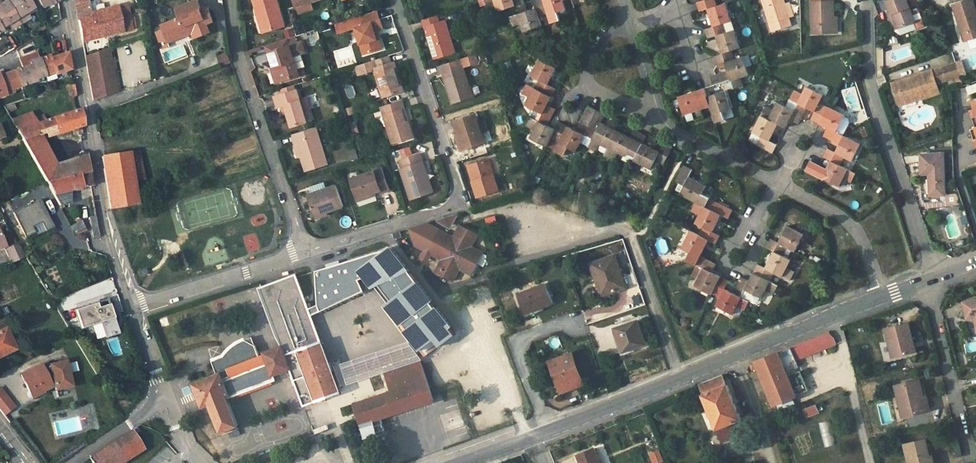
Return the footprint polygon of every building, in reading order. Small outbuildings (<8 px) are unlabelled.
[(10,7),(21,23),(29,18),(27,15),(34,10),(30,2),(28,0),(11,0),(10,7)] [(77,15),(82,40),(108,34),(102,9),(88,13),(85,0),(75,0),(77,15)] [(193,33),(194,37),(210,31),(207,23),(213,20),(208,7),(201,10),(196,0),(177,7),(181,17),(162,25),(169,41),(193,33)] [(259,15),(263,14),(268,32),(286,26),(278,0),(255,0),(259,15)] [(487,5),(495,3),(498,11),(515,6),(518,14),(527,11),(523,0),(485,0),(487,5)] [(534,1),(536,8),(527,11),(518,14),(511,16),(514,26),(521,23),(524,32),(542,26),(539,17),(548,14),(544,0),(536,0),(534,1)] [(548,14),(551,23),(560,20),(558,12),(566,9),(563,0),(544,0),(548,14)] [(714,27),(723,24),(732,21),(726,3),(717,6),(715,0),(706,0),(705,0),(697,3),(699,9),(700,11),(708,9),(714,27)] [(782,26),(780,19),(788,17),(784,4),(783,0),(763,0),(772,30),(782,26)] [(833,18),(833,0),(811,0),(813,33),(834,33),(833,18)] [(891,14),(893,14),(899,27),(915,21),(908,0),(888,0),(886,1),(891,14)] [(954,4),(966,40),(975,36),(975,9),(973,0),(968,0),(954,4)] [(311,2),(297,6),(299,14),(313,9),(311,2)] [(790,3),(784,4),(788,17),(793,15),(790,3)] [(2,31),(9,26),(11,30),(21,23),(10,7),(1,5),(0,5),(0,27),(2,31)] [(116,6),(102,9),(108,34),(121,31),(131,29),(127,6),(116,8),(116,6)] [(383,48),(380,38),(378,39),(376,31),(378,30),(383,29),(377,11),(362,16),(365,25),(356,27),(364,55),(383,48)] [(262,34),(268,32),(263,14),(259,15),(256,16),(262,34)] [(893,14),(891,14),(890,15),(894,29),(899,27),(893,14)] [(429,35),(427,36),(434,58),(455,52),(445,20),(438,22),(436,15),(422,19),(424,27),(426,26),(429,35)] [(362,16),(341,22),(344,31),(356,27),(365,25),(362,16)] [(790,24),(788,17),(780,19),(782,26),(790,24)] [(706,30),(708,35),(709,38),(716,35),(722,54),(731,51),(739,48),(734,30),(726,32),(723,24),(714,27),(706,30)] [(856,30),(847,32),(848,42),(858,40),(856,30)] [(63,51),(65,40),(57,38),(56,50),(63,51)] [(267,45),(274,67),(275,67),(280,81),(299,75),(294,59),(306,56),(302,46),(291,49),(288,39),(267,45)] [(137,53),(135,45),(121,47),(124,64),(122,65),(124,75),(150,70),(147,51),(137,53)] [(779,45),(769,49),(771,57),(782,53),(779,45)] [(85,57),(89,78),(114,69),(111,48),(85,57)] [(66,50),(49,56),(50,60),(44,62),(43,59),(40,59),(46,76),(48,82),(57,79),(56,75),(70,70),(68,58),(66,50)] [(734,59),(731,51),(722,54),(714,57),(717,65),(725,63),(728,71),(731,80),(734,89),(743,86),(740,78),(748,75),(742,57),(734,59)] [(262,53),(253,58),(256,64),(265,60),(262,53)] [(475,54),(438,66),(440,73),(443,73),(453,102),(472,96),(462,67),(477,62),(475,54)] [(389,56),(356,66),(359,74),(375,69),(383,96),(404,90),(395,61),(392,63),(389,56)] [(229,57),(220,60),(222,65),(231,62),(229,57)] [(31,66),(16,71),(21,87),(35,82),(34,80),(46,76),(40,59),(33,62),(34,65),(31,66)] [(556,68),(540,59),(531,75),(539,80),(534,88),(551,96),(555,88),(547,84),(556,68)] [(932,70),(897,81),(903,100),(921,94),(922,98),(940,92),(937,83),(961,76),(957,63),(933,71),(932,70)] [(275,67),(274,67),(271,68),(276,83),(280,81),(275,67)] [(114,69),(89,78),(92,96),(92,100),(119,90),(114,69)] [(12,93),(11,90),(21,87),(16,71),(0,77),(0,98),(12,93)] [(711,77),(714,85),(731,80),(728,71),(715,75),(711,77)] [(903,100),(897,81),(892,83),(899,105),(922,98),(921,94),(903,100)] [(73,84),(64,86),(67,98),(75,96),(73,84)] [(538,121),(547,125),(552,114),(555,109),(547,104),(551,96),(534,88),(527,84),(522,93),(530,97),(526,105),(542,113),(538,121)] [(975,92),(975,84),(968,88),(971,94),(975,92)] [(349,98),(356,95),(352,86),(346,88),(349,98)] [(819,124),(828,107),(819,103),(823,95),(807,87),(802,94),(794,91),(791,98),(798,102),(806,107),(815,111),(811,120),(819,124)] [(688,93),(679,97),(684,114),(692,112),(695,120),(704,117),(702,108),(710,106),(707,97),(705,88),(688,93)] [(295,89),(283,93),(275,96),(278,106),(285,105),(292,126),(312,119),(309,110),(310,109),(307,97),(300,99),(297,89),(295,89)] [(725,91),(707,97),(710,106),(715,122),(725,120),(722,111),(731,108),(725,91)] [(402,109),(405,108),(402,100),(381,107),(393,143),(414,137),(409,120),(406,121),(402,109)] [(806,107),(798,102),(794,111),(778,103),(773,111),(766,107),(761,115),(778,123),(786,127),(790,119),(798,123),(806,107)] [(588,107),(580,122),(588,126),(596,110),(588,107)] [(828,107),(819,124),(827,128),(823,136),(828,138),(839,145),(844,136),(843,136),(836,132),(843,117),(844,115),(828,107)] [(79,109),(37,123),(17,130),(22,139),(39,135),(46,133),(46,132),(56,129),(58,134),(83,126),(79,109)] [(17,130),(37,123),(31,113),(11,120),(17,130)] [(482,133),(478,120),(475,114),(454,121),(461,140),(465,139),(468,148),(485,142),(482,133)] [(778,123),(761,115),(753,132),(761,136),(757,144),(773,152),(777,144),(769,140),(778,123)] [(555,129),(547,125),(538,121),(531,117),(526,126),(533,130),(530,137),(547,146),(550,139),(559,143),(567,126),(559,123),(555,129)] [(843,117),(836,132),(843,136),(851,120),(843,117)] [(484,118),(478,120),(482,133),(488,131),(484,118)] [(572,129),(567,126),(559,143),(555,150),(564,154),(568,148),(575,151),(584,135),(592,139),(596,130),(588,126),(580,122),(576,130),(572,129)] [(609,147),(617,131),(600,122),(596,130),(592,139),(588,147),(596,151),(600,143),(609,147)] [(297,141),(302,155),(306,170),(328,163),(316,127),(292,134),(294,142),(297,141)] [(46,132),(46,133),(47,137),(58,134),(56,129),(46,132)] [(646,136),(638,132),(634,139),(617,131),(609,147),(605,155),(614,160),(618,152),(625,155),(629,148),(638,152),(643,143),(646,136)] [(761,136),(753,132),(749,140),(757,144),(761,136)] [(39,135),(22,139),(31,155),(47,149),(39,135)] [(860,144),(844,136),(839,145),(836,153),(828,149),(824,157),(832,161),(839,165),(844,157),(852,160),(860,144)] [(659,152),(643,143),(638,152),(634,160),(651,168),(655,160),(663,164),(671,149),(663,144),(659,152)] [(55,165),(47,149),(31,155),(40,171),(55,165)] [(140,151),(129,153),(133,182),(145,180),(140,151)] [(133,182),(129,153),(102,157),(109,208),(111,208),(137,204),(133,182)] [(945,196),(942,153),(921,154),(921,175),(929,175),(930,196),(945,196)] [(420,163),(423,161),(420,154),(400,161),(402,168),(400,169),(411,199),(433,191),(427,173),(424,174),(420,163)] [(40,171),(46,183),(89,173),(86,155),(55,165),(40,171)] [(489,159),(485,160),(490,176),(494,175),(489,159)] [(498,190),(494,175),(490,176),(485,160),(467,165),(477,196),(498,190)] [(856,173),(839,165),(832,161),(827,170),(811,161),(807,170),(823,177),(840,186),(843,179),(851,182),(856,173)] [(692,169),(690,168),(685,165),(676,181),(685,185),(680,194),(696,202),(704,206),(709,197),(702,194),(705,185),(689,177),(692,169)] [(379,187),(381,193),(389,190),(382,168),(350,179),(356,198),(374,192),(374,189),(379,187)] [(89,173),(46,183),(61,209),(65,208),(64,205),(70,203),(68,191),(91,185),(89,173)] [(335,185),(326,188),(315,192),(307,195),(314,216),(327,211),(343,206),(335,185)] [(357,201),(381,193),(379,187),(374,189),(374,192),(356,198),(357,201)] [(41,200),(13,213),(25,238),(34,233),(32,228),(41,224),(45,232),(53,229),(41,200)] [(704,206),(696,202),(692,210),(700,215),(696,223),(704,227),(712,231),(721,214),(728,218),(732,210),(716,202),(712,210),(704,206)] [(453,224),(459,213),(436,220),(448,226),(450,222),(453,224)] [(89,217),(91,226),(93,237),(99,236),(95,215),(89,217)] [(75,233),(86,228),(82,221),(71,227),(75,233)] [(438,238),(442,230),(428,223),(411,228),(416,246),(430,253),(434,246),(437,245),(439,241),(438,238)] [(479,255),(480,249),(473,245),(478,234),(460,225),(454,236),(442,230),(438,238),(439,241),(437,245),(434,246),(430,253),(442,259),(436,271),(455,281),(461,269),(468,273),(474,267),(477,261),(479,255)] [(695,264),(699,256),(708,240),(715,243),(720,235),(712,231),(704,227),(700,235),(691,231),(683,247),(691,252),(687,260),(695,264)] [(771,239),(766,248),(774,252),(782,256),(786,247),(795,251),(803,235),(787,227),(779,243),(771,239)] [(247,251),(259,249),(256,233),(244,236),(247,251)] [(4,248),(11,263),(25,256),(17,242),(4,248)] [(437,308),(436,309),(430,302),(432,301),(392,247),(340,263),(327,267),(316,271),(318,304),(308,308),(311,316),(364,291),(359,280),(365,277),(373,287),(379,284),(392,301),(387,305),(421,350),(434,340),(434,339),(438,336),(443,344),(455,335),(450,328),(452,326),(437,308)] [(790,260),(782,256),(774,252),(766,268),(758,265),(753,273),(769,281),(774,272),(789,281),(794,272),(787,268),(790,260)] [(601,280),(606,293),(625,287),(614,255),(590,263),(597,281),(601,280)] [(699,256),(695,264),(703,268),(695,284),(711,293),(720,276),(712,272),(716,264),(699,256)] [(778,286),(769,281),(753,273),(749,281),(741,277),(738,281),(732,293),(741,297),(745,290),(762,297),(765,289),(774,294),(778,286)] [(255,346),(244,342),(243,342),(233,347),(225,354),(224,357),(212,360),(217,373),(192,382),(202,406),(210,404),(220,431),(238,425),(227,397),(274,380),(273,375),(291,369),(304,406),(339,392),(311,316),(308,308),(296,275),(260,288),(282,347),(265,354),(265,355),(259,358),(255,346)] [(741,297),(732,293),(724,289),(728,281),(720,276),(711,293),(720,297),(716,306),(733,313),(737,306),(745,310),(749,302),(741,297)] [(602,295),(606,293),(601,280),(597,281),(602,295)] [(373,287),(387,305),(392,301),(379,284),(373,287)] [(545,284),(519,294),(526,312),(539,307),(553,302),(545,284)] [(107,299),(95,303),(97,308),(109,304),(107,299)] [(964,301),(967,318),(975,316),(975,322),(975,299),(964,301)] [(118,332),(109,304),(97,308),(95,303),(74,310),(80,327),(101,321),(106,336),(118,332)] [(540,311),(539,307),(526,312),(528,316),(540,311)] [(488,311),(482,313),(489,334),(496,332),(488,311)] [(645,344),(637,321),(615,329),(623,352),(645,344)] [(908,323),(885,328),(888,341),(880,343),(885,363),(913,356),(913,352),(909,340),(912,339),(908,323)] [(13,345),(5,328),(0,330),(0,356),(5,353),(3,350),(13,345)] [(836,345),(834,338),(828,332),(809,340),(750,363),(753,370),(758,368),(774,406),(797,397),(797,395),(809,391),(796,359),(836,345)] [(499,350),(505,347),(499,333),(493,336),(499,350)] [(434,340),(421,350),(425,356),(443,344),(438,336),(434,339),(434,340)] [(423,360),(409,341),(341,364),(348,384),(423,360)] [(975,351),(975,341),(966,343),(968,353),(975,351)] [(3,350),(5,353),(15,349),(13,345),(3,350)] [(552,361),(563,391),(582,384),(571,354),(552,361)] [(42,369),(39,364),(20,374),(28,391),(31,389),(34,395),(42,392),(41,391),(50,386),(53,384),(54,389),(71,385),(64,360),(48,364),(49,366),(42,369)] [(385,373),(391,392),(397,413),(433,401),(420,362),(385,373)] [(722,374),(699,384),(722,442),(735,437),(732,430),(738,428),(735,422),(741,419),(722,374)] [(922,397),(918,380),(907,383),(895,385),(903,417),(924,412),(920,397),(922,397)] [(397,413),(391,392),(386,393),(393,414),(397,413)] [(393,414),(386,393),(353,403),(360,425),(380,418),(393,414)] [(5,396),(0,400),(0,411),(3,415),(14,407),(5,396)] [(926,396),(922,397),(920,397),(924,412),(925,412),(929,411),(926,396)] [(816,404),(803,410),(807,418),(819,413),(816,404)] [(385,432),(380,418),(360,425),(365,439),(385,432)] [(818,423),(825,448),(835,445),(829,420),(818,423)] [(90,457),(94,462),(123,462),(144,449),(131,430),(90,457)] [(925,440),(924,440),(904,445),(909,462),(927,462),(925,458),(929,457),(925,440)] [(600,461),(594,449),(579,455),(582,462),(600,462),(600,461)] [(664,462),(660,449),(649,453),(652,462),(661,462),(664,462)]
